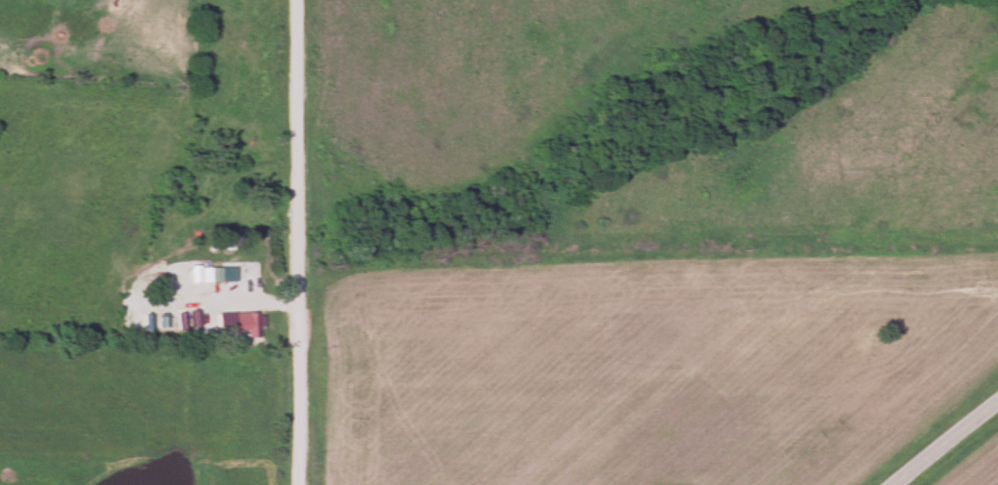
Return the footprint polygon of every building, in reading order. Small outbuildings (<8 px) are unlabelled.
[(206,284),(217,284),(217,270),(206,270),(206,284)] [(258,332),(258,315),(228,315),(228,332),(258,332)]
